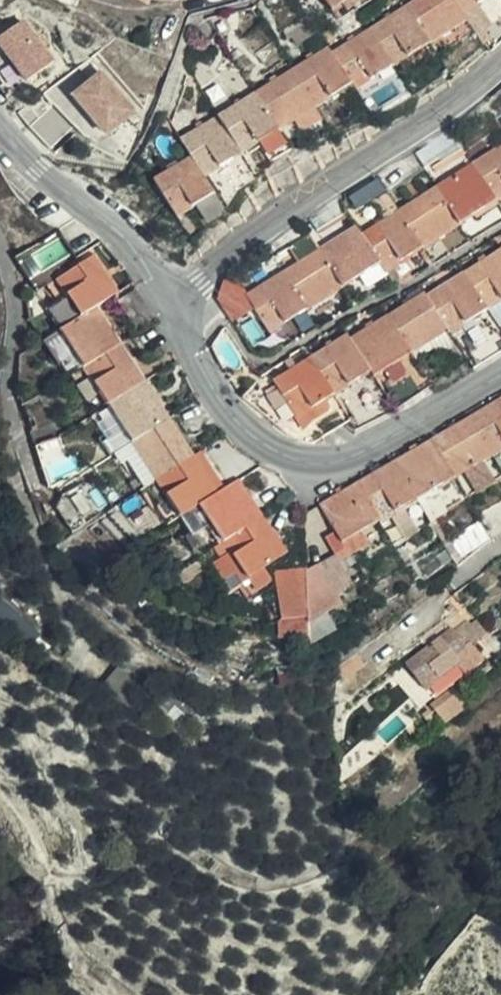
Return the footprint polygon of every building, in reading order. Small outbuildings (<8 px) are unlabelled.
[(371,79),(383,71),(466,19),(463,13),(483,0),(416,0),(333,53),(329,47),(181,139),(193,157),(154,181),(176,216),(197,204),(213,194),(214,193),(203,175),(259,141),(278,129),(297,117),(315,106),(352,84),(356,89),(371,79)] [(332,9),(344,1),(346,0),(326,0),(332,9)] [(364,0),(346,0),(344,1),(350,9),(364,0)] [(23,82),(55,62),(28,17),(0,35),(0,44),(23,82)] [(265,64),(281,53),(274,42),(256,53),(265,64)] [(101,68),(70,95),(107,137),(138,110),(101,68)] [(383,71),(371,79),(377,88),(389,81),(383,71)] [(322,118),(315,106),(297,117),(305,128),(322,118)] [(287,143),(278,129),(259,141),(267,155),(287,143)] [(247,297),(253,306),(269,332),(364,271),(380,261),(385,270),(500,195),(500,145),(425,193),(411,202),(362,234),(357,226),(247,297)] [(436,172),(467,153),(463,147),(433,166),(436,172)] [(401,186),(407,196),(421,187),(415,178),(401,186)] [(407,196),(411,202),(425,193),(421,187),(407,196)] [(213,194),(197,204),(206,218),(221,208),(213,194)] [(190,231),(206,223),(198,208),(182,216),(190,231)] [(316,242),(309,233),(300,240),(305,248),(316,242)] [(294,243),(278,253),(281,258),(298,249),(294,243)] [(241,397),(280,428),(293,436),(311,441),(316,441),(345,424),(335,408),(328,411),(322,402),(338,392),(357,423),(391,402),(374,376),(378,373),(395,399),(427,380),(410,352),(429,341),(443,331),(447,328),(450,333),(491,307),(500,321),(500,249),(427,296),(424,292),(351,339),(347,334),(273,381),(295,417),(252,384),(241,397)] [(267,274),(280,265),(274,256),(261,264),(267,274)] [(133,442),(157,480),(181,517),(200,504),(217,493),(193,456),(96,307),(117,293),(94,257),(48,286),(58,302),(47,310),(60,330),(84,367),(108,405),(133,442)] [(380,261),(364,271),(370,279),(385,270),(380,261)] [(243,290),(222,304),(231,320),(253,306),(247,297),(243,290)] [(472,356),(499,339),(484,315),(457,332),(472,356)] [(72,375),(84,367),(60,330),(49,338),(72,375)] [(454,345),(443,331),(429,341),(439,355),(454,345)] [(452,335),(467,360),(472,356),(457,332),(452,335)] [(499,339),(472,356),(467,360),(472,368),(500,350),(500,338),(499,339)] [(96,413),(108,405),(84,367),(72,375),(96,413)] [(436,515),(500,477),(500,398),(319,505),(335,532),(325,538),(335,555),(341,551),(345,558),(367,545),(359,531),(390,514),(403,506),(408,503),(416,498),(420,504),(429,520),(436,515)] [(120,450),(133,442),(108,405),(96,413),(110,433),(120,450)] [(41,466),(41,468),(68,457),(57,420),(32,431),(41,466)] [(120,450),(110,433),(102,439),(112,455),(120,450)] [(145,488),(157,480),(133,442),(120,450),(145,488)] [(193,456),(217,493),(226,488),(202,451),(193,456)] [(181,517),(157,480),(145,488),(168,524),(181,517)] [(200,504),(213,524),(224,541),(199,557),(207,570),(224,595),(238,586),(239,585),(248,579),(262,569),(285,553),(237,481),(226,488),(217,493),(200,504)] [(420,504),(416,498),(408,503),(412,509),(420,504)] [(200,504),(181,517),(193,537),(213,524),(200,504)] [(403,506),(390,514),(404,538),(418,530),(403,506)] [(451,539),(444,545),(457,564),(489,539),(499,534),(500,533),(500,507),(480,519),(451,539)] [(451,539),(436,515),(429,520),(444,545),(451,539)] [(335,555),(306,572),(308,603),(327,592),(331,599),(353,586),(339,561),(345,558),(341,551),(335,555)] [(207,570),(199,557),(186,566),(194,579),(207,570)] [(194,579),(186,566),(176,573),(185,585),(194,579)] [(272,582),(262,569),(248,579),(257,592),(272,582)] [(248,579),(239,585),(250,602),(260,596),(257,592),(248,579)] [(308,612),(307,585),(278,589),(282,614),(308,612)] [(327,592),(308,603),(308,612),(309,617),(309,624),(326,613),(336,607),(331,599),(327,592)] [(10,612),(2,605),(0,607),(0,622),(1,623),(10,612)] [(34,633),(10,612),(1,623),(25,643),(34,633)] [(309,624),(310,636),(310,645),(336,629),(326,613),(309,624)] [(283,637),(310,636),(309,624),(309,617),(282,620),(283,637)] [(471,644),(486,631),(476,620),(470,623),(466,618),(452,629),(465,646),(469,642),(471,644)] [(406,661),(424,685),(471,644),(469,642),(465,646),(452,629),(444,620),(423,636),(429,644),(406,661)] [(371,641),(364,633),(354,640),(361,649),(371,641)] [(471,644),(424,685),(432,695),(482,658),(471,644)] [(386,659),(379,648),(367,658),(374,668),(386,659)] [(336,652),(328,658),(337,670),(336,652)] [(432,707),(424,713),(428,718),(436,711),(445,721),(465,706),(451,689),(431,705),(432,707)]
